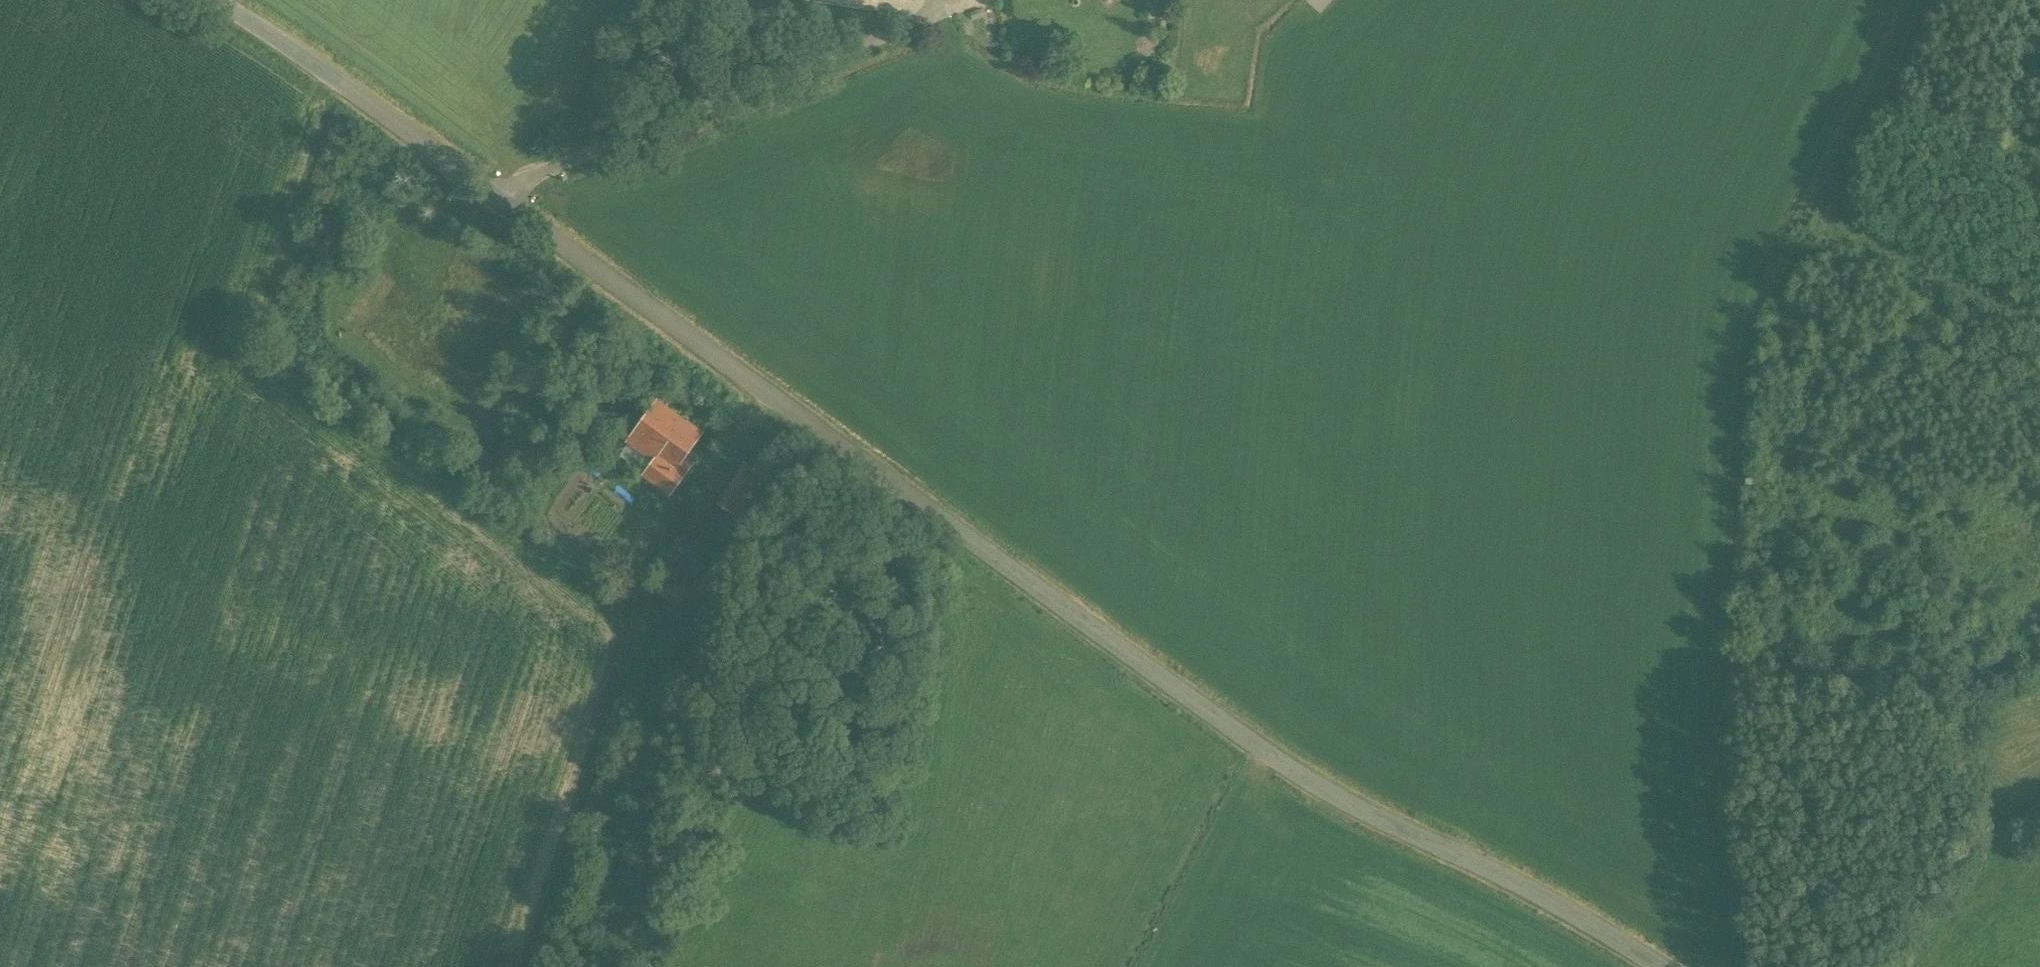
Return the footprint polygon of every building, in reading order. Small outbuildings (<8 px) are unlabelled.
[(693,464),(683,457),(701,433),(657,400),(627,441),(654,461),(644,474),(670,494),(693,464)] [(723,496),(746,510),(768,476),(745,461),(723,496)]
